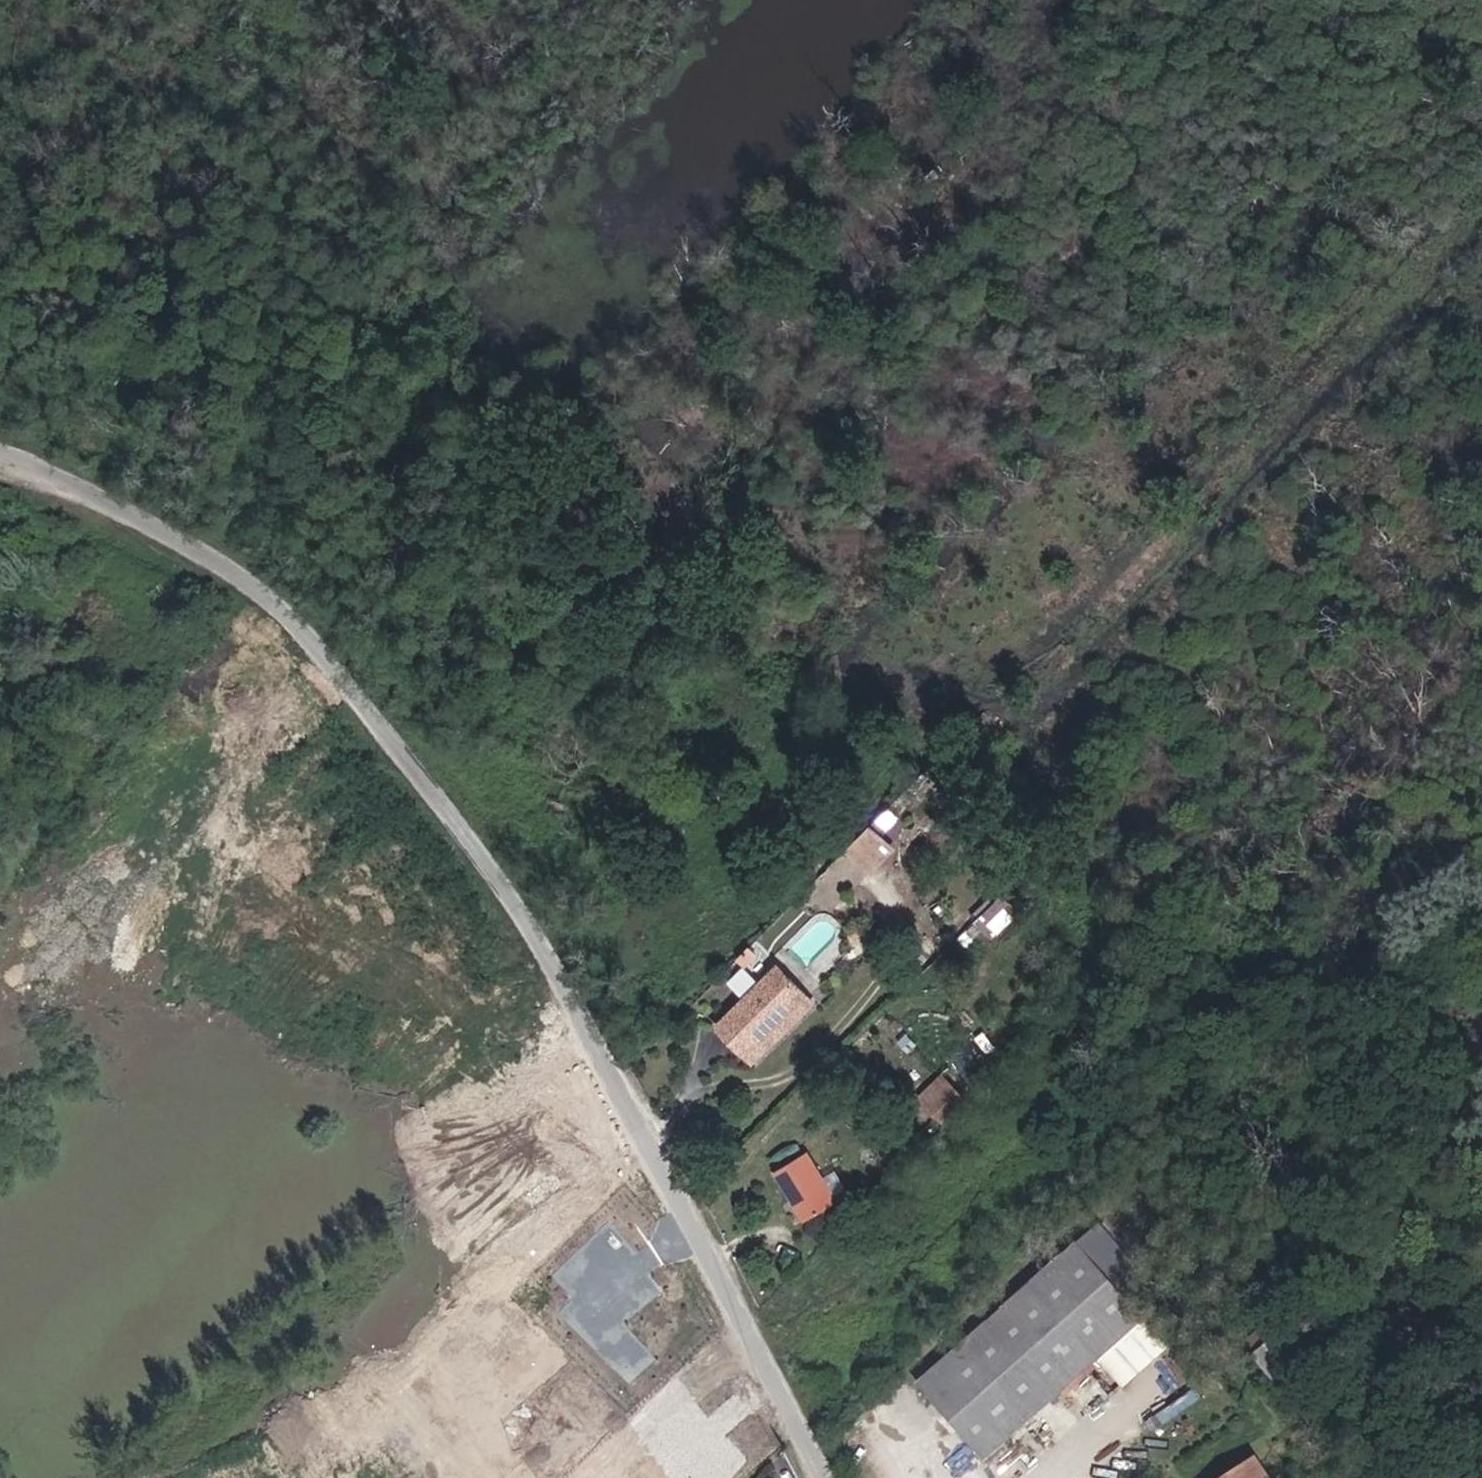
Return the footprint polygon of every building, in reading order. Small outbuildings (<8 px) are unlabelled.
[(882,851),(866,836),(854,849),(870,865),(882,851)] [(999,895),(976,916),(993,935),(1016,914),(999,895)] [(752,1056),(810,998),(780,970),(724,1028),(752,1056)] [(818,1004),(810,998),(752,1056),(760,1064),(818,1004)] [(936,1111),(941,1116),(951,1106),(946,1102),(936,1111)] [(951,1106),(941,1116),(947,1121),(956,1112),(951,1106)] [(807,1217),(848,1191),(836,1171),(826,1177),(810,1150),(778,1170),(807,1217)] [(985,1462),(1144,1324),(1075,1245),(919,1384),(985,1462)]
